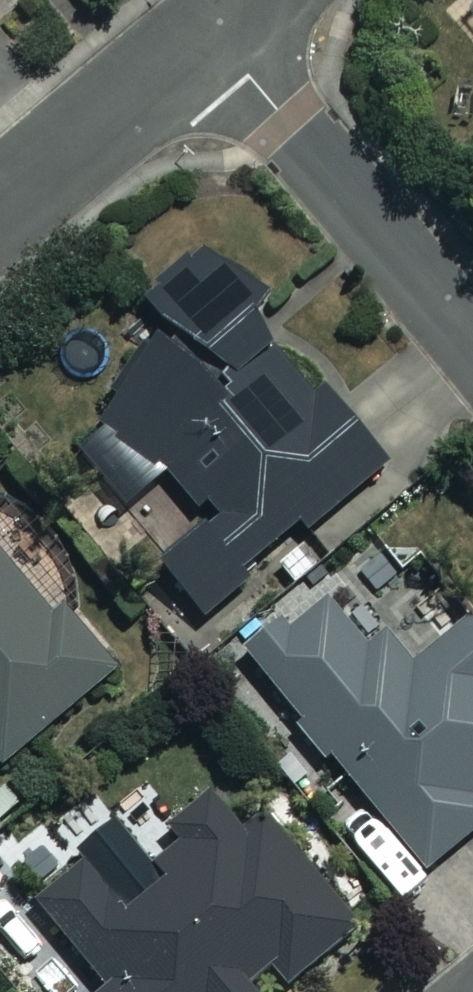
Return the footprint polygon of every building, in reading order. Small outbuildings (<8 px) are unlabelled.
[(206,241),(143,300),(170,329),(60,434),(126,504),(164,468),(207,513),(156,561),(203,612),(300,520),(308,529),(386,455),(348,415),(338,387),(321,363),(303,349),(276,338),(249,310),(261,299),(206,241)] [(0,559),(0,759),(111,666),(59,604),(47,615),(0,559)] [(340,585),(251,658),(423,868),(472,827),(472,795),(471,793),(472,791),(472,624),(468,618),(408,667),(340,585)] [(217,799),(152,857),(164,870),(124,907),(80,859),(27,906),(103,991),(102,991),(256,991),(254,989),(275,970),(289,986),(358,923),(263,817),(247,832),(217,799)]
